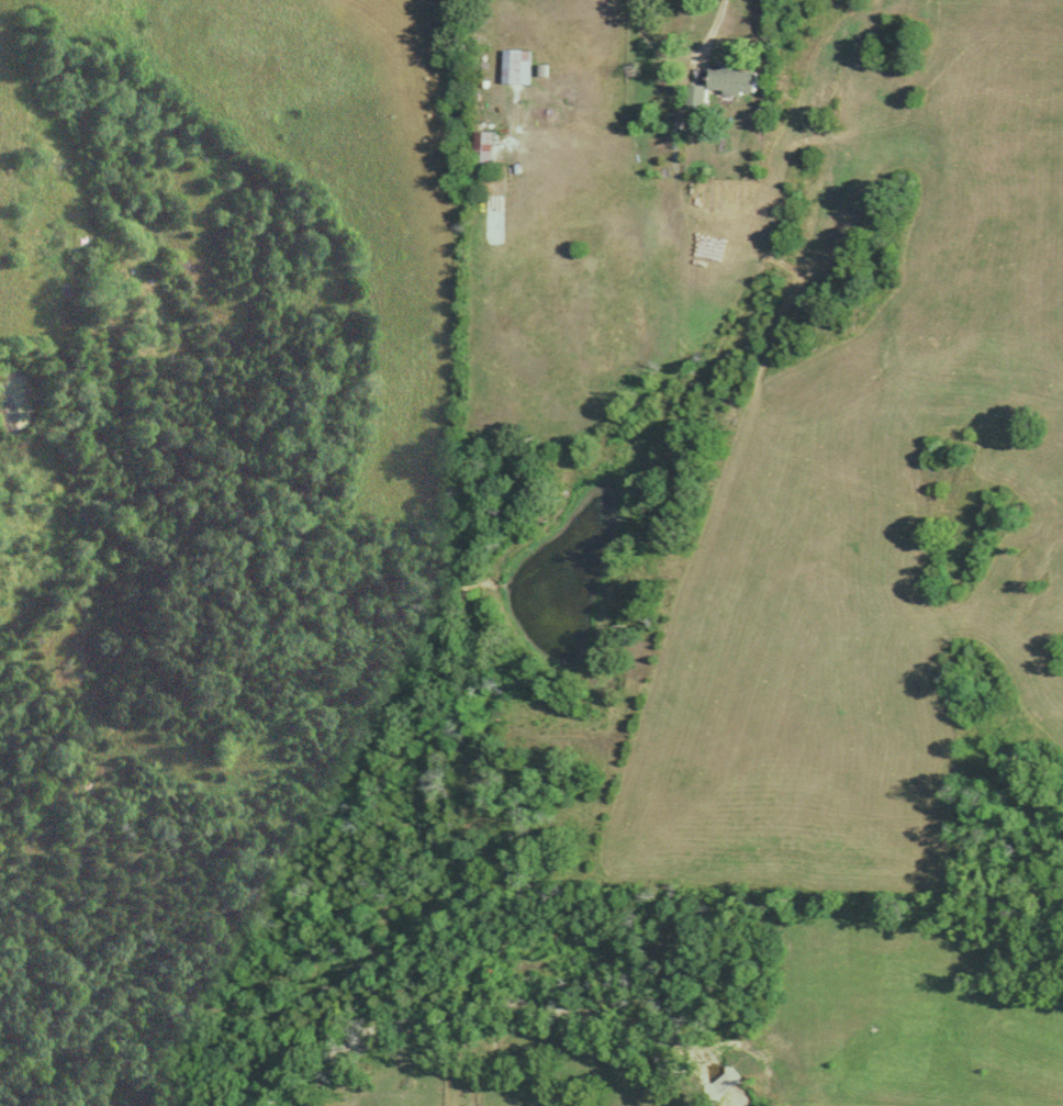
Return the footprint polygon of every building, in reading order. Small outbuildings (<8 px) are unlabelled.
[(529,83),(529,49),(501,49),(501,83),(529,83)] [(684,107),(704,108),(704,90),(754,92),(754,69),(707,67),(706,84),(685,83),(684,107)] [(472,130),(472,163),(491,163),(491,130),(472,130)]
